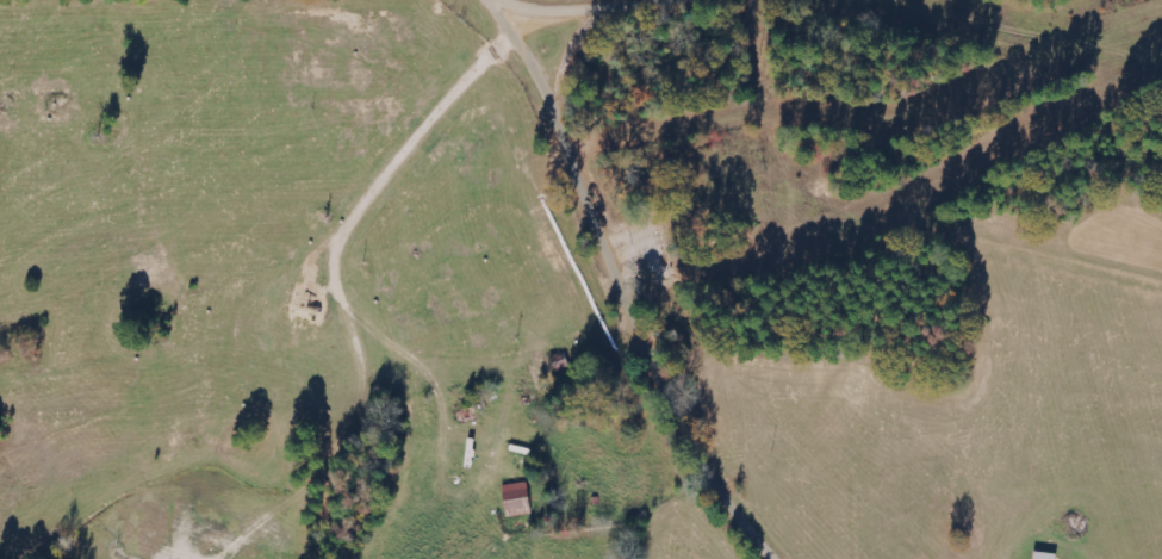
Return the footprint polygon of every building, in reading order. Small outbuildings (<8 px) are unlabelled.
[(508,512),(531,509),(527,483),(504,486),(508,512)]
